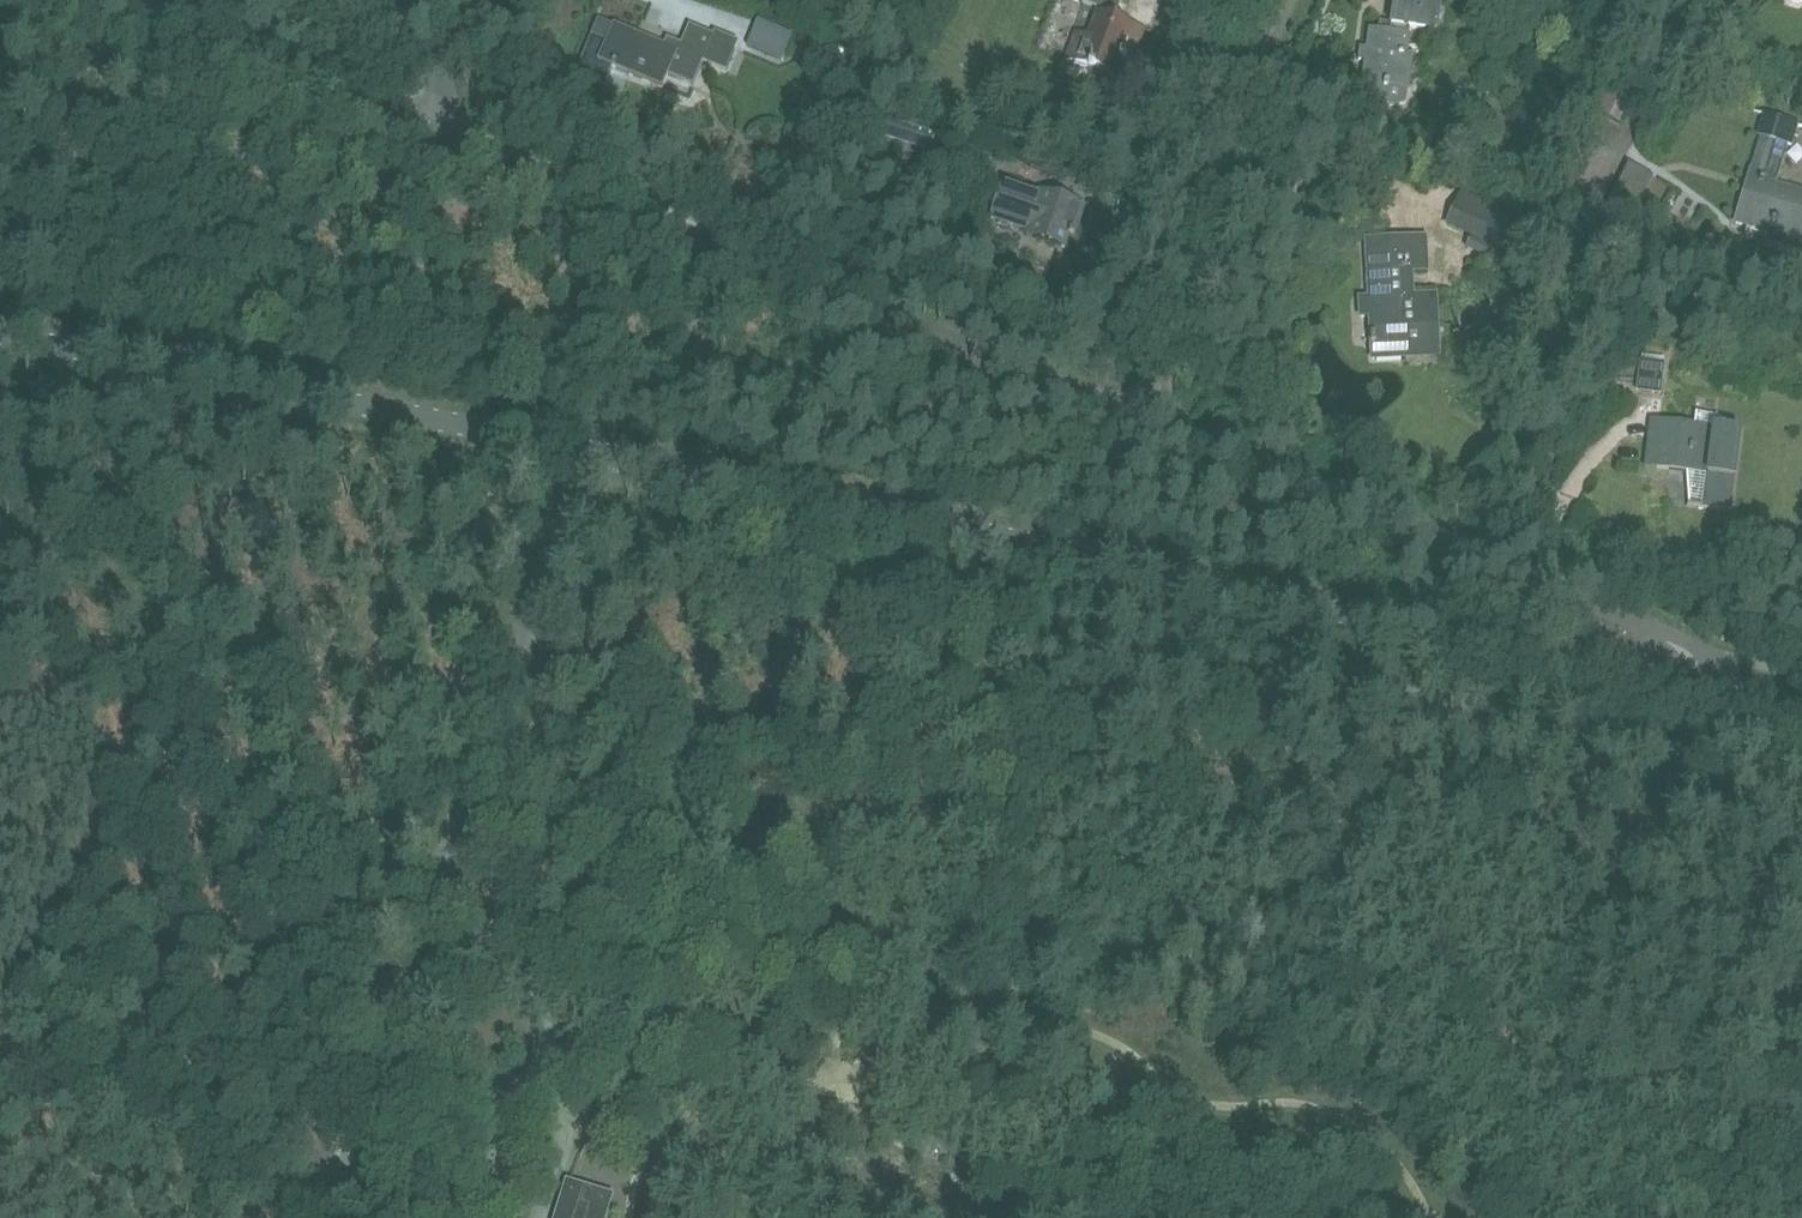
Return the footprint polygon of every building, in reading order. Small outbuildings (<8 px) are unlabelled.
[(1097,14),(1088,38),(1075,33),(1067,58),(1113,75),(1119,58),(1125,61),(1126,58),(1133,61),(1144,31),(1113,20),(1120,0),(1078,0),(1086,3),(1084,8),(1097,14)] [(1377,32),(1369,31),(1367,50),(1360,49),(1359,60),(1365,61),(1363,81),(1360,80),(1357,98),(1377,108),(1384,106),(1385,105),(1405,101),(1407,87),(1408,87),(1412,55),(1407,55),(1409,36),(1410,28),(1436,31),(1439,7),(1393,1),(1390,23),(1378,22),(1377,32)] [(792,33),(757,18),(746,45),(780,60),(792,33)] [(665,45),(613,23),(612,25),(597,19),(592,33),(577,69),(605,80),(610,67),(663,89),(668,75),(692,85),(703,63),(726,72),(739,42),(714,32),(712,36),(688,25),(681,43),(667,38),(665,45)] [(827,70),(843,63),(836,45),(820,52),(827,70)] [(1620,126),(1635,92),(1613,82),(1598,116),(1620,126)] [(1786,145),(1792,146),(1798,125),(1764,115),(1760,125),(1763,131),(1751,171),(1736,222),(1768,232),(1764,242),(1785,248),(1789,238),(1801,242),(1801,192),(1775,184),(1786,145)] [(1627,163),(1602,214),(1604,215),(1594,238),(1613,247),(1624,224),(1627,226),(1652,175),(1627,163)] [(1083,206),(1039,192),(1039,193),(1003,183),(992,219),(1027,230),(1025,235),(1069,249),(1083,206)] [(1513,214),(1460,190),(1444,226),(1497,250),(1513,214)] [(1372,358),(1404,357),(1436,356),(1434,296),(1410,296),(1409,270),(1424,270),(1423,239),(1368,240),(1370,298),(1360,298),(1360,315),(1370,315),(1372,358)] [(1635,392),(1659,395),(1663,362),(1662,362),(1663,357),(1641,354),(1640,360),(1639,360),(1635,392)] [(1686,505),(1729,510),(1738,432),(1712,413),(1694,411),(1693,425),(1662,421),(1656,468),(1685,471),(1686,505)] [(613,1195),(564,1180),(553,1217),(605,1217),(613,1195)]
